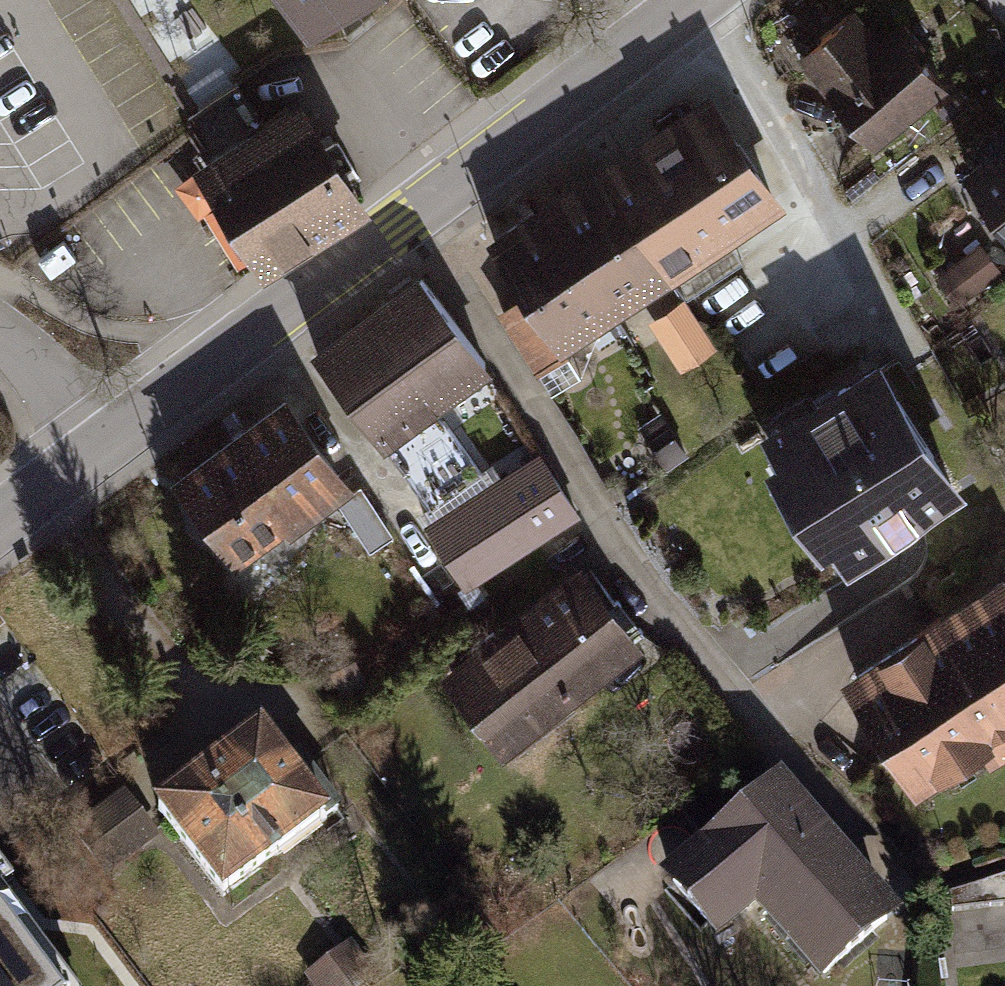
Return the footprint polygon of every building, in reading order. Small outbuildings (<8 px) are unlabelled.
[(309,21),(336,0),(293,0),(309,21)] [(792,58),(873,159),(960,90),(906,23),(878,46),(851,11),(792,58)] [(581,162),(658,279),(767,208),(689,90),(581,162)] [(368,207),(297,95),(189,162),(259,275),(368,207)] [(957,173),(1004,233),(1004,135),(957,173)] [(581,162),(521,201),(599,318),(658,279),(581,162)] [(599,318),(521,201),(474,231),(516,294),(493,309),(529,364),(599,318)] [(961,290),(1003,263),(988,239),(946,266),(961,290)] [(485,369),(413,270),(307,345),(379,445),(485,369)] [(810,540),(828,569),(952,490),(865,354),(746,429),(759,449),(743,459),(799,547),(810,540)] [(229,563),(336,480),(270,396),(163,478),(229,563)] [(580,518),(539,460),(429,536),(470,595),(580,518)] [(642,646),(582,572),(438,690),(498,763),(642,646)] [(826,682),(904,810),(1004,748),(1004,606),(990,582),(826,682)] [(284,763),(256,726),(145,810),(214,902),(341,806),(299,752),(284,763)] [(824,974),(887,920),(778,792),(672,883),(717,933),(758,898),(824,974)] [(151,843),(118,794),(65,829),(97,878),(151,843)] [(0,899),(0,985),(65,985),(0,899)] [(350,941),(303,979),(308,985),(363,985),(377,975),(350,941)]
